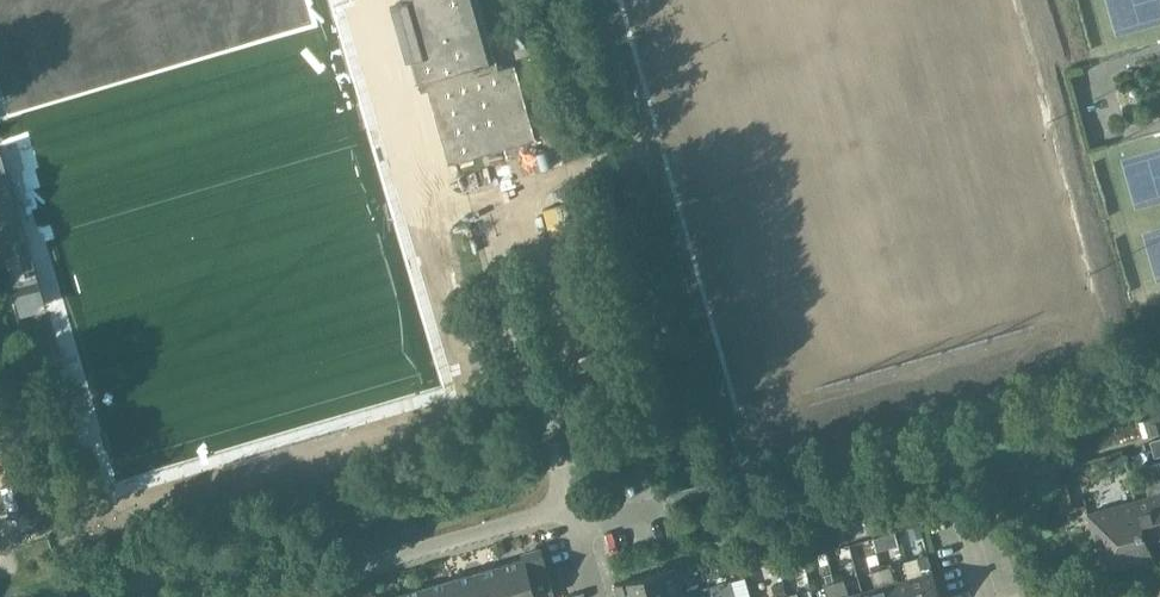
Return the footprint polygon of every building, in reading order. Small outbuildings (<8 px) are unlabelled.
[(407,0),(399,3),(422,82),(430,79),(454,163),(540,138),(518,64),(503,69),(483,0),(407,0)] [(22,221),(7,169),(1,151),(0,151),(0,227),(22,221)] [(28,240),(4,247),(24,317),(45,311),(48,310),(28,240)] [(1150,419),(1155,435),(1159,433),(1159,416),(1150,419)] [(1149,419),(1140,422),(1144,438),(1153,435),(1149,419)] [(1155,477),(1159,495),(1159,464),(1152,466),(1155,477)] [(1071,465),(1059,468),(1062,479),(1069,477),(1073,471),(1071,465)] [(1151,465),(1142,468),(1145,480),(1155,477),(1152,466),(1151,465)] [(1145,530),(1148,543),(1149,543),(1159,539),(1159,495),(1155,477),(1145,480),(1150,497),(1136,500),(1145,530)] [(1145,530),(1136,500),(1089,514),(1097,543),(1145,530)] [(920,525),(909,528),(912,539),(923,536),(920,525)] [(1145,530),(1097,543),(1105,573),(1154,559),(1149,543),(1148,543),(1145,530)] [(910,579),(915,596),(941,596),(934,572),(933,572),(929,555),(918,558),(923,575),(910,579)] [(509,596),(537,596),(526,559),(501,567),(509,596)] [(741,560),(726,564),(731,579),(732,579),(745,575),(741,560)] [(880,564),(870,566),(872,572),(882,569),(880,564)] [(648,566),(640,569),(643,577),(650,575),(648,566)] [(910,579),(896,583),(891,566),(882,569),(890,596),(915,596),(910,579)] [(501,567),(476,574),(483,596),(509,596),(501,567)] [(676,568),(616,586),(619,596),(632,592),(634,596),(674,596),(684,594),(676,568)] [(864,596),(890,596),(882,569),(872,572),(876,588),(863,592),(864,596)] [(825,575),(827,582),(834,580),(832,573),(825,575)] [(476,574),(451,581),(456,596),(483,596),(476,574)] [(839,596),(864,596),(863,592),(849,596),(845,579),(835,582),(839,596)] [(1095,585),(1099,596),(1103,596),(1113,594),(1109,580),(1095,585)] [(429,596),(456,596),(451,581),(426,588),(429,596)] [(835,582),(825,585),(828,596),(839,596),(835,582)] [(772,586),(776,596),(777,596),(778,596),(787,594),(783,583),(772,586)] [(426,588),(402,595),(402,596),(429,596),(426,588)]
